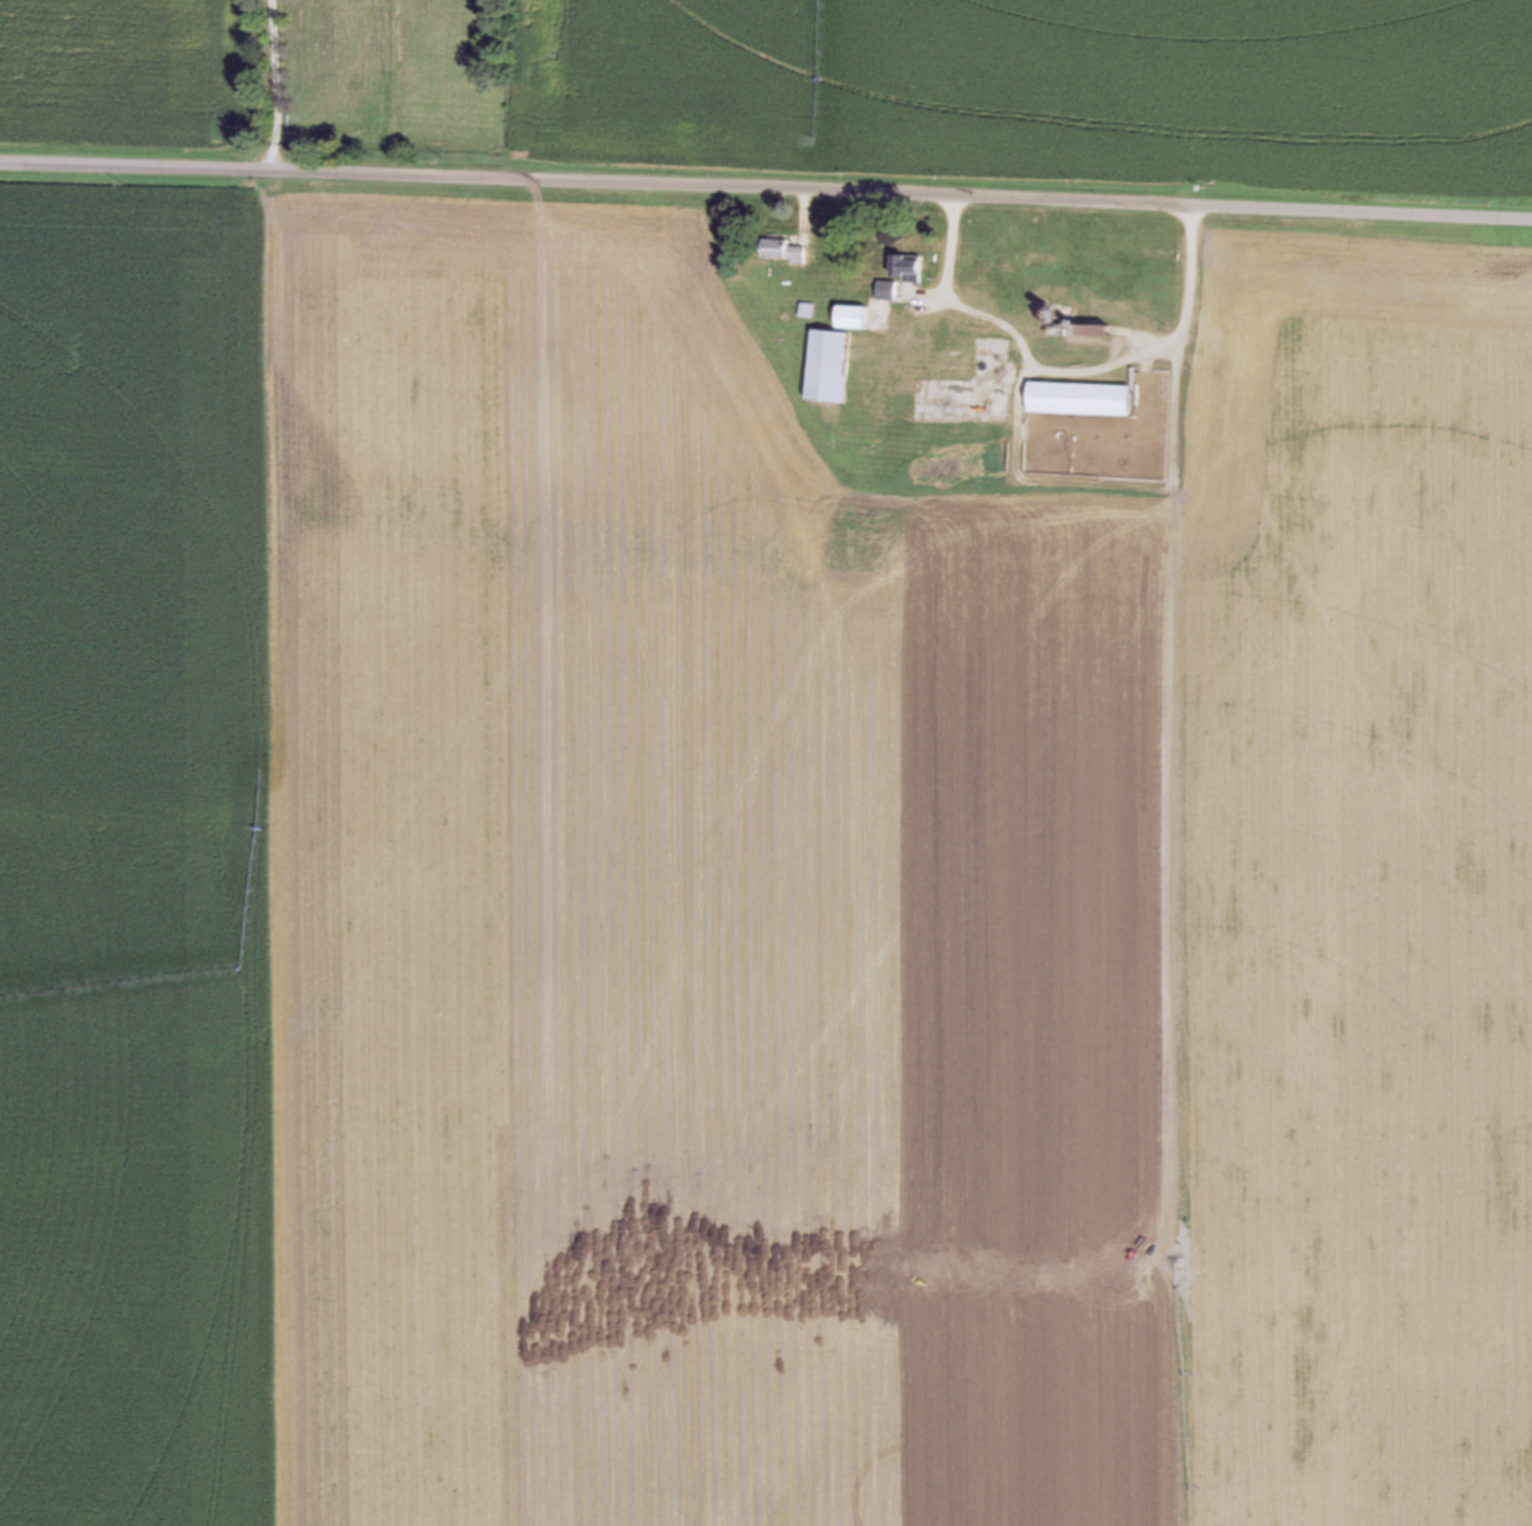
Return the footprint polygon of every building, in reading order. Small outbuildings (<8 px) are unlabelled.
[(787,244),(787,237),(761,237),(761,259),(805,259),(805,244),(787,244)] [(891,278),(920,278),(920,253),(891,253),(891,278)] [(895,280),(877,278),(876,298),(894,300),(895,280)] [(836,327),(865,327),(865,305),(836,305),(836,327)] [(1075,323),(1075,306),(1060,306),(1060,321),(1052,321),(1052,332),(1063,332),(1062,355),(1081,355),(1081,334),(1108,334),(1109,323),(1075,323)] [(1222,340),(1217,325),(1206,329),(1210,343),(1222,340)] [(847,331),(812,328),(806,398),(842,401),(847,331)] [(1129,413),(1130,384),(1029,382),(1028,410),(1129,413)]
